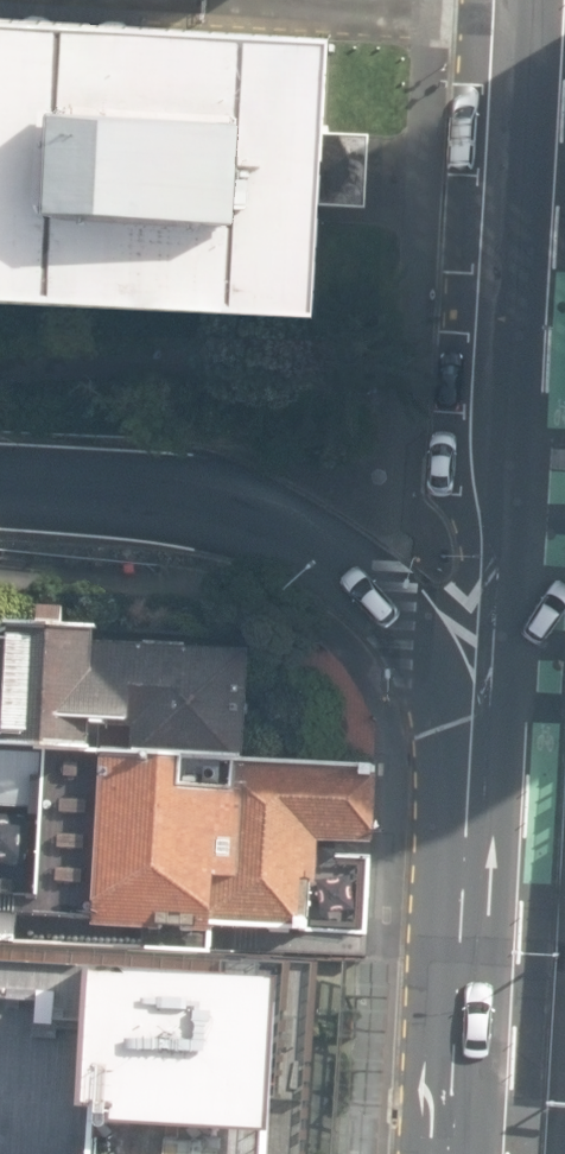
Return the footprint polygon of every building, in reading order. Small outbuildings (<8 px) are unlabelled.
[(0,29),(0,312),(320,329),(330,47),(42,31),(0,29)] [(0,637),(0,743),(35,744),(31,902),(218,908),(221,809),(320,812),(323,736),(220,733),(222,650),(0,637)] [(259,952),(0,941),(0,1153),(252,1153),(259,952)]
